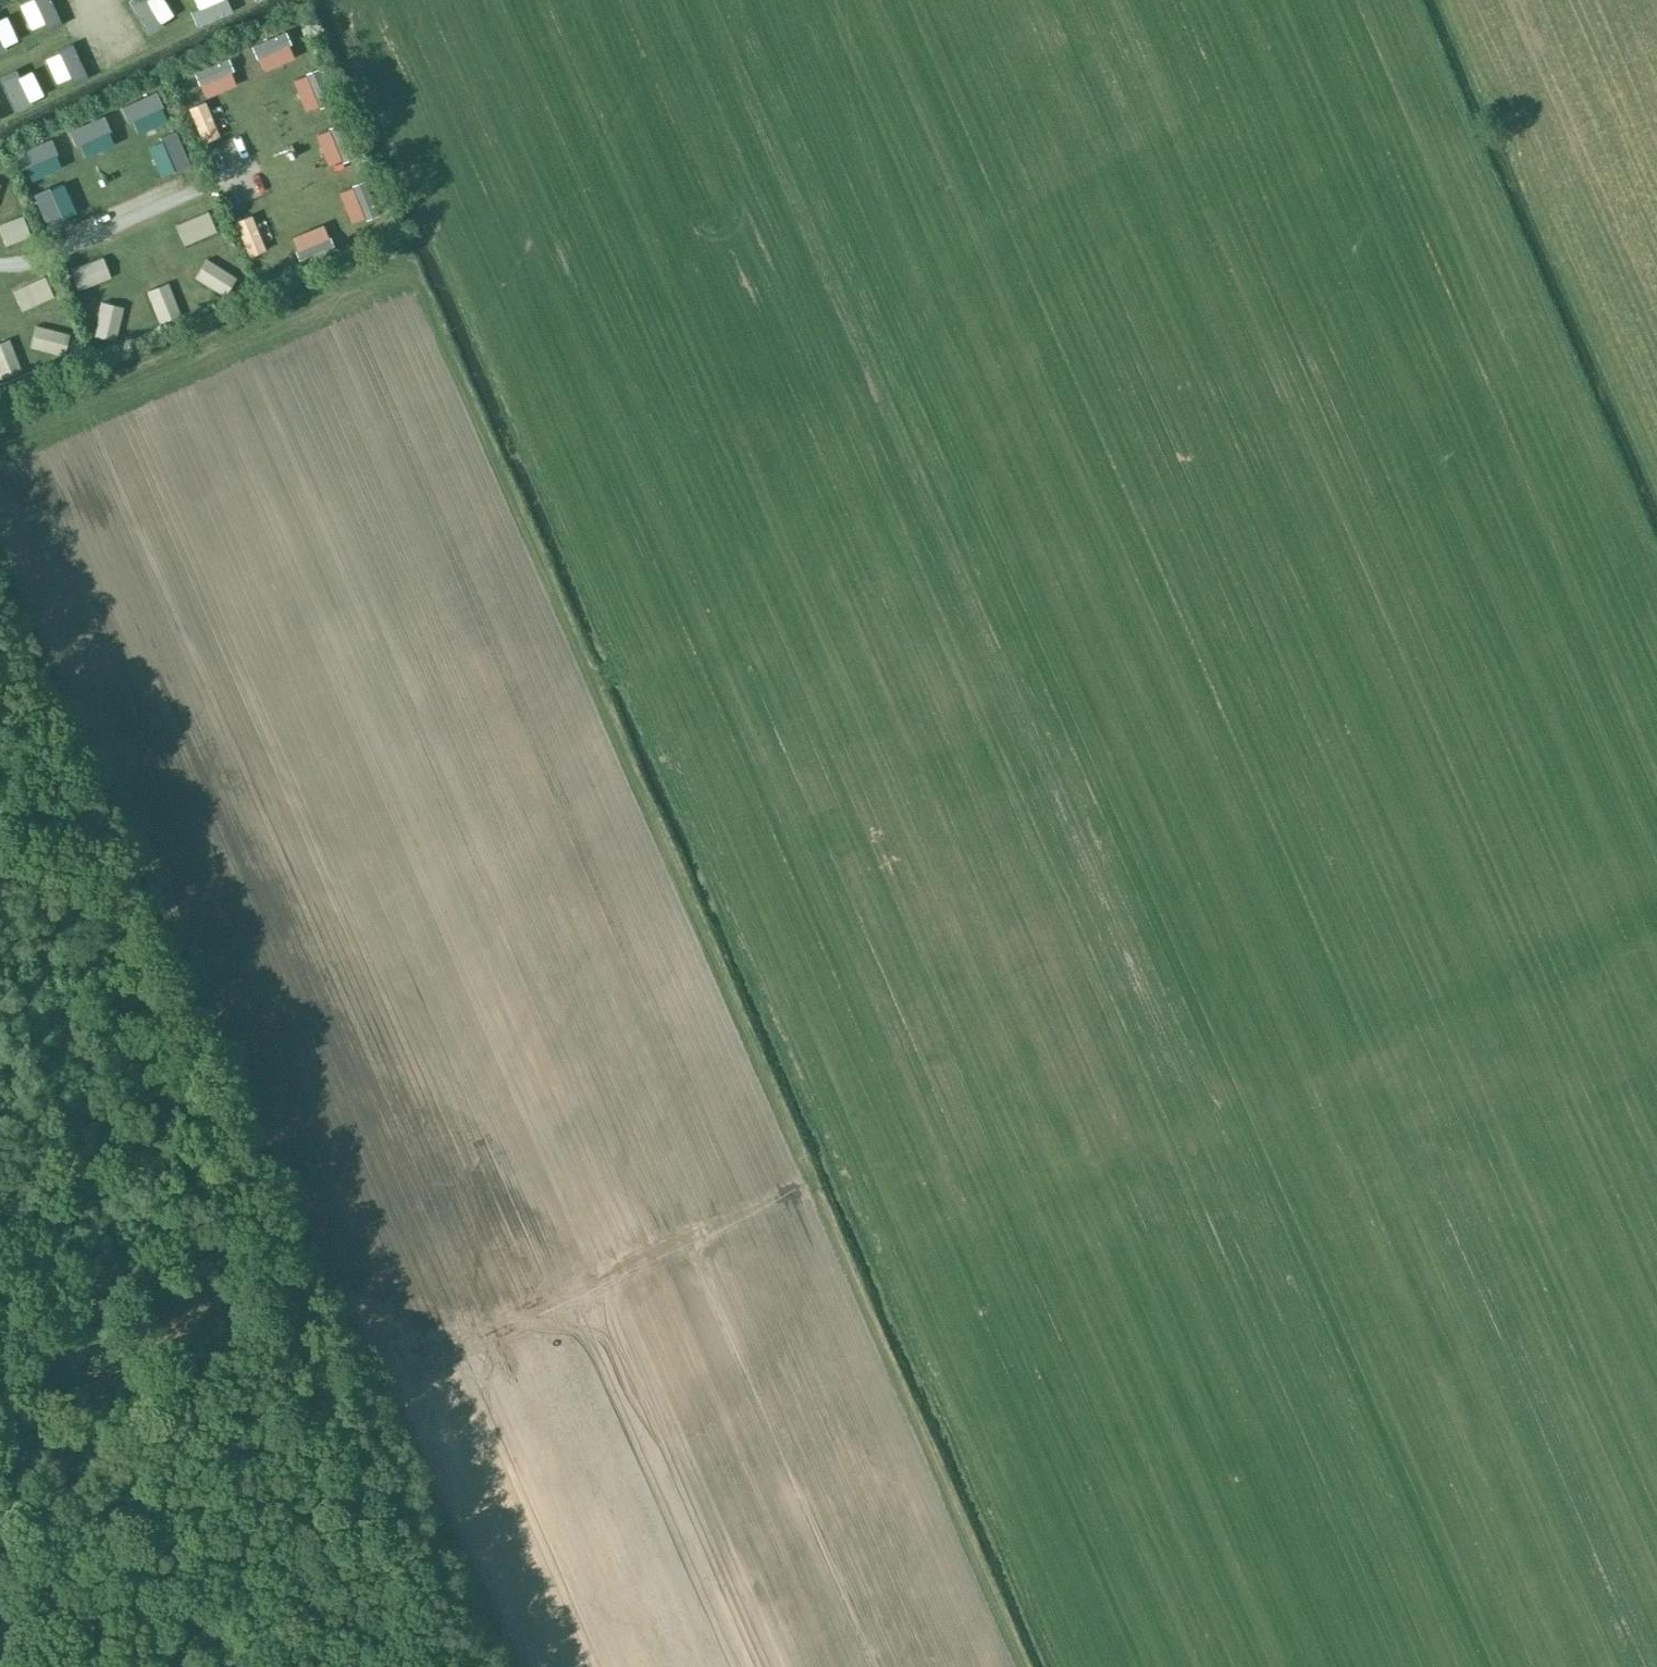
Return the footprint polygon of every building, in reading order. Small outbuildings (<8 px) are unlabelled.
[(133,8),(148,38),(161,31),(146,0),(129,0),(133,8)] [(227,0),(193,0),(191,16),(197,30),(233,16),(229,2),(227,0)] [(291,47),(284,33),(254,48),(251,49),(259,64),(291,47)] [(238,73),(256,66),(249,48),(231,55),(238,73)] [(199,87),(232,74),(226,59),(193,72),(199,87)] [(331,107),(316,72),(305,77),(320,112),(331,107)] [(163,111),(154,93),(126,108),(121,110),(130,127),(163,111)] [(220,140),(203,105),(188,112),(204,147),(220,140)] [(104,121),(103,117),(72,131),(68,133),(77,151),(111,134),(104,121)] [(354,160),(339,126),(315,137),(330,171),(354,160)] [(189,169),(175,138),(161,144),(176,176),(189,169)] [(57,159),(50,140),(16,153),(18,158),(24,173),(57,159)] [(352,164),(331,171),(338,191),(359,184),(352,164)] [(377,218),(363,184),(338,194),(352,228),(377,218)] [(64,223),(51,192),(34,195),(35,204),(49,235),(61,231),(64,223)] [(23,232),(16,212),(0,218),(0,229),(3,239),(23,232)] [(251,217),(235,223),(249,261),(266,255),(251,217)] [(189,233),(197,256),(221,247),(212,225),(189,233)] [(334,254),(324,228),(292,241),(302,267),(334,254)] [(211,280),(223,293),(235,281),(223,269),(211,280)] [(80,305),(100,296),(93,280),(73,289),(80,305)] [(24,295),(33,318),(56,309),(47,287),(24,295)] [(182,293),(163,301),(169,314),(188,306),(182,293)] [(135,309),(143,327),(161,319),(153,301),(135,309)] [(53,361),(66,352),(58,342),(45,350),(53,361)]
